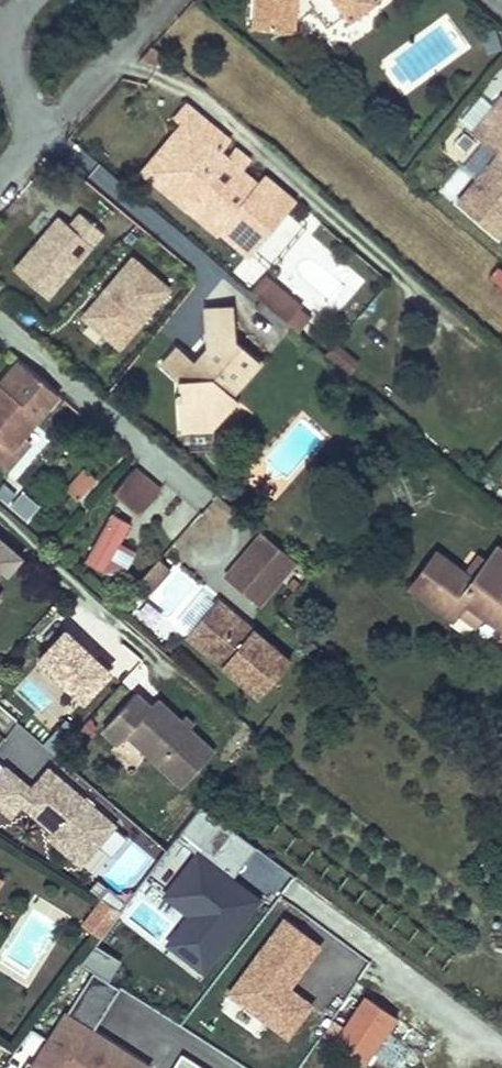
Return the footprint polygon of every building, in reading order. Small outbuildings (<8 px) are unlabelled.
[(254,27),(295,31),(296,20),(315,5),(330,26),(349,12),(353,17),(376,0),(257,0),(254,27)] [(150,47),(137,62),(152,68),(162,57),(150,47)] [(501,97),(470,132),(497,155),(457,203),(497,237),(501,231),(501,98),(501,97)] [(181,120),(161,145),(168,151),(174,157),(195,133),(203,140),(212,130),(215,132),(184,105),(175,115),(181,120)] [(174,157),(168,151),(151,171),(172,189),(176,185),(191,197),(182,209),(215,236),(219,233),(246,255),(292,200),(265,177),(256,186),(216,152),(225,141),(215,132),(212,130),(203,140),(195,133),(174,157)] [(161,145),(139,172),(182,209),(191,197),(176,185),(172,189),(151,171),(168,151),(161,145)] [(43,300),(105,236),(78,210),(66,223),(58,215),(8,267),(43,300)] [(116,351),(172,290),(131,253),(76,314),(116,351)] [(251,284),(264,271),(248,255),(236,268),(251,284)] [(490,273),(501,291),(501,265),(490,273)] [(266,275),(251,293),(261,300),(286,322),(300,305),(266,275)] [(286,322),(261,300),(254,307),(285,334),(292,327),(291,327),(286,322)] [(181,429),(213,427),(212,404),(232,382),(237,387),(260,362),(235,341),(233,309),(202,311),(205,362),(200,367),(178,347),(161,366),(178,380),(178,392),(175,393),(174,395),(174,397),(176,399),(179,402),(181,429)] [(325,358),(348,374),(358,359),(335,343),(325,358)] [(22,433),(57,392),(21,361),(0,384),(0,458),(22,433)] [(212,404),(213,427),(237,399),(232,393),(237,387),(232,382),(212,404)] [(0,458),(0,463),(6,469),(30,441),(22,433),(0,458)] [(137,514),(160,488),(136,466),(112,492),(137,514)] [(83,493),(95,478),(84,468),(71,482),(83,493)] [(83,493),(71,482),(64,490),(76,500),(83,493)] [(21,491),(9,505),(27,519),(38,506),(21,491)] [(118,581),(134,551),(119,543),(130,522),(109,511),(82,561),(118,581)] [(261,524),(222,569),(262,604),(301,559),(261,524)] [(4,574),(18,558),(0,542),(0,571),(4,574)] [(495,548),(471,580),(435,553),(408,589),(450,620),(462,603),(501,632),(501,553),(495,548)] [(146,594),(169,570),(158,559),(134,584),(146,594)] [(217,593),(183,633),(258,697),(292,656),(217,593)] [(125,654),(120,660),(132,671),(138,665),(125,654)] [(120,660),(105,675),(118,686),(132,671),(120,660)] [(145,675),(98,723),(118,742),(128,732),(183,785),(219,748),(145,675)] [(0,764),(0,807),(12,816),(23,804),(50,828),(46,836),(82,865),(120,824),(49,761),(34,782),(4,760),(0,764)] [(162,948),(205,977),(260,897),(233,878),(254,848),(200,811),(184,834),(197,843),(160,898),(185,915),(162,948)] [(98,898),(81,928),(101,939),(118,910),(98,898)] [(109,980),(120,960),(92,944),(80,964),(109,980)] [(150,1066),(93,1030),(119,989),(87,969),(26,1067),(149,1067),(150,1066)] [(360,1064),(394,1016),(364,995),(342,1025),(330,1043),(360,1064)] [(319,1035),(330,1043),(342,1025),(331,1019),(319,1035)] [(416,1052),(403,1065),(405,1067),(433,1067),(416,1052)] [(180,1053),(171,1067),(204,1067),(180,1053)]
